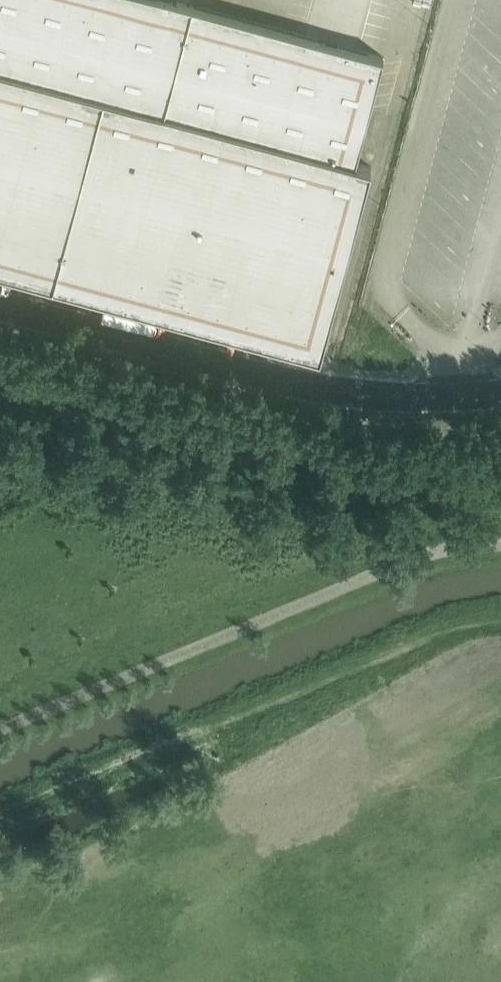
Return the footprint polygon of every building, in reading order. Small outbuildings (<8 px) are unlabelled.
[(321,355),(372,166),(356,162),(384,57),(172,0),(0,0),(0,268),(321,355)]
